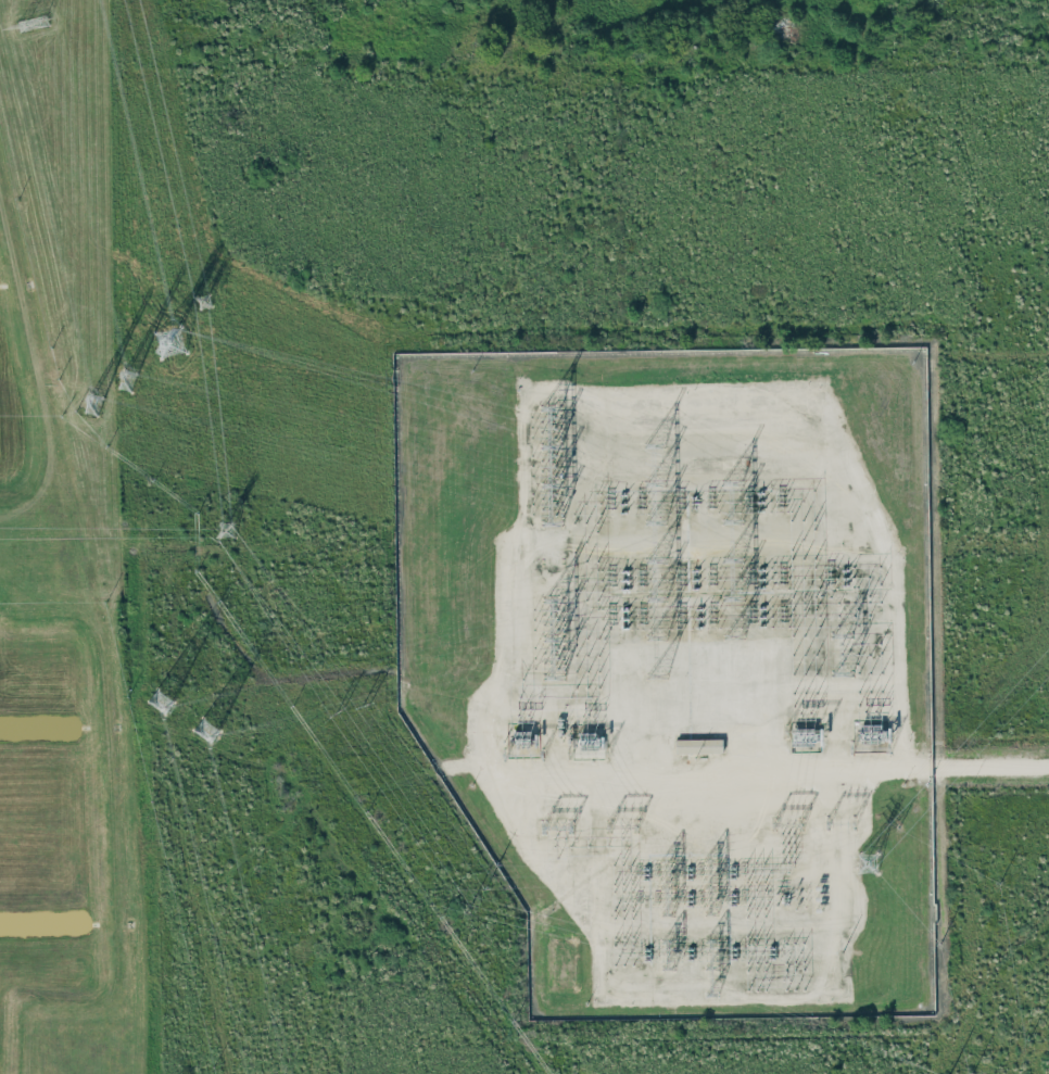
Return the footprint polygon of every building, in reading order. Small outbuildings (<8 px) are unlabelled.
[(723,752),(723,738),(676,739),(676,753),(723,752)]
